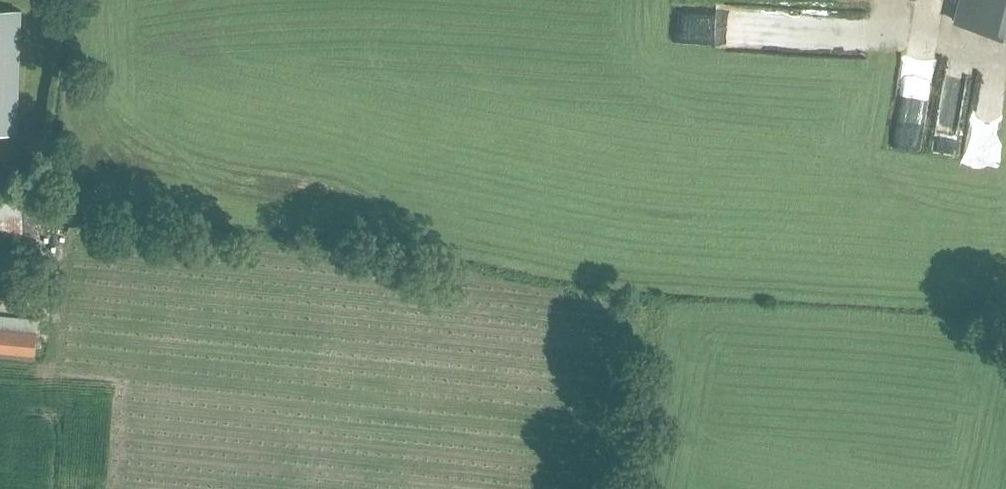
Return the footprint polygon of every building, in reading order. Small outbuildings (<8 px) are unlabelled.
[(1005,34),(1005,0),(961,0),(955,23),(1005,34)] [(0,10),(0,132),(18,132),(22,11),(0,10)] [(17,271),(20,239),(0,237),(0,269),(17,271)] [(15,359),(34,361),(37,326),(0,323),(0,358),(15,359)]
